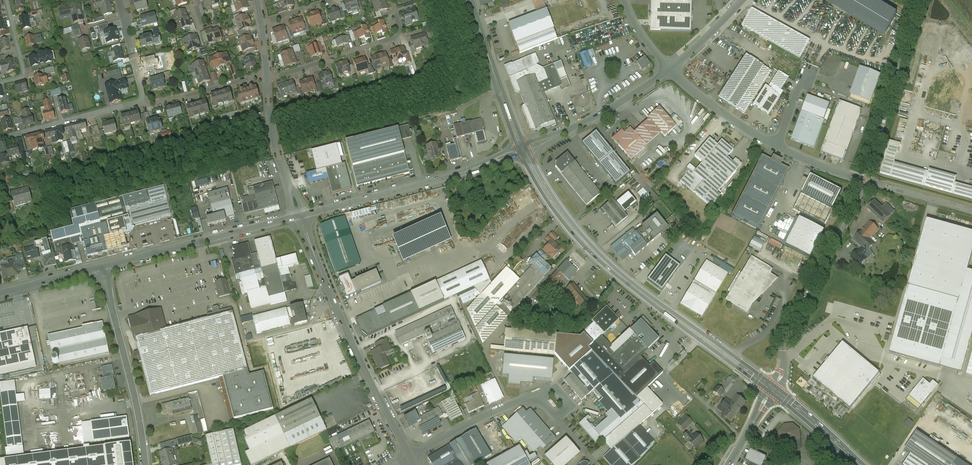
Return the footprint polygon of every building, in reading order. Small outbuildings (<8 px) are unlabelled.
[(99,0),(93,2),(94,7),(101,5),(103,15),(112,13),(109,0),(99,0)] [(134,1),(137,12),(144,10),(148,9),(146,0),(139,0),(134,1)] [(281,2),(283,8),(282,9),(286,8),(294,5),(293,5),(291,0),(288,0),(281,2)] [(345,2),(348,9),(347,10),(348,13),(352,12),(351,10),(357,8),(358,8),(356,0),(350,0),(345,2)] [(373,2),(374,6),(376,7),(377,12),(376,12),(376,13),(380,11),(381,11),(382,10),(384,9),(385,10),(387,9),(387,8),(387,6),(386,6),(384,0),(379,0),(373,2)] [(546,10),(542,0),(539,0),(531,3),(534,14),(546,10)] [(650,30),(690,31),(691,0),(651,0),(650,30)] [(873,0),(826,0),(884,35),(897,14),(873,0)] [(245,2),(235,5),(237,11),(237,12),(248,8),(247,8),(245,2)] [(79,4),(59,10),(61,16),(72,13),(74,22),(83,20),(79,4)] [(413,8),(404,10),(405,12),(403,12),(405,19),(404,19),(406,23),(407,23),(407,25),(411,24),(410,20),(418,17),(415,8),(413,9),(413,8)] [(335,9),(332,10),(332,11),(328,12),(330,20),(335,18),(335,20),(340,18),(341,18),(338,11),(337,9),(335,10),(335,9)] [(810,40),(752,9),(743,27),(800,58),(810,40)] [(534,14),(508,24),(516,43),(553,29),(546,10),(534,14)] [(177,13),(175,13),(176,16),(175,17),(177,21),(187,18),(186,13),(183,14),(182,11),(177,13)] [(380,11),(376,13),(376,12),(373,13),(375,19),(382,17),(380,11)] [(314,14),(312,13),(311,13),(311,14),(307,15),(310,25),(316,24),(316,22),(321,21),(321,22),(320,17),(318,12),(314,13),(314,14)] [(155,14),(140,18),(143,29),(158,25),(155,14)] [(240,17),(235,19),(236,19),(237,18),(238,21),(237,21),(237,23),(237,25),(250,21),(249,18),(248,18),(247,15),(240,17)] [(28,16),(20,18),(23,30),(37,27),(36,22),(30,23),(28,16)] [(187,18),(177,21),(178,21),(179,25),(180,25),(182,29),(183,28),(185,29),(185,28),(189,26),(191,26),(191,24),(189,21),(188,20),(187,18)] [(301,18),(297,20),(296,19),(295,20),(299,33),(302,32),(303,30),(305,30),(304,25),(301,18)] [(299,33),(295,20),(293,20),(294,21),(289,22),(291,29),(293,34),(295,33),(296,34),(299,33)] [(383,20),(378,22),(379,25),(374,26),(377,34),(382,32),(383,35),(388,33),(383,20)] [(250,21),(237,25),(238,27),(239,28),(240,28),(241,31),(251,28),(250,24),(251,24),(250,21)] [(105,31),(108,30),(107,24),(99,26),(100,33),(105,31)] [(366,25),(361,27),(362,30),(357,32),(359,39),(364,37),(365,40),(370,38),(366,25)] [(284,27),(278,29),(282,40),(288,39),(286,35),(284,26),(283,26),(284,27)] [(108,30),(105,31),(108,43),(119,40),(116,28),(108,30)] [(218,28),(212,30),(211,28),(211,29),(205,31),(209,43),(221,38),(221,39),(222,39),(218,28)] [(80,29),(72,32),(74,38),(81,36),(80,29)] [(278,29),(273,30),(277,43),(277,42),(282,40),(278,29)] [(553,29),(516,43),(520,53),(557,39),(553,29)] [(190,37),(183,40),(185,45),(198,41),(197,38),(196,35),(196,36),(194,31),(191,32),(189,32),(190,37)] [(425,34),(418,36),(421,46),(428,44),(429,44),(425,34)] [(151,35),(140,38),(139,38),(141,44),(142,48),(142,47),(146,46),(146,47),(146,46),(154,45),(161,43),(160,38),(159,35),(152,37),(151,35)] [(33,36),(25,38),(27,47),(35,45),(34,40),(33,36)] [(250,36),(239,39),(241,45),(253,42),(252,38),(251,39),(250,36)] [(348,36),(335,40),(337,47),(348,44),(347,41),(350,41),(348,36)] [(418,36),(412,38),(411,38),(413,45),(415,49),(415,48),(421,46),(418,36)] [(322,37),(316,39),(317,42),(316,43),(317,44),(319,44),(320,47),(325,45),(322,37)] [(88,38),(79,40),(82,50),(90,48),(88,38)] [(0,41),(0,43),(2,49),(2,50),(9,48),(7,39),(2,40),(0,41)] [(198,41),(185,45),(184,45),(186,52),(195,49),(195,50),(200,48),(199,44),(198,41)] [(610,41),(597,46),(599,51),(612,47),(610,41)] [(253,42),(241,45),(243,52),(254,48),(253,45),(254,45),(253,42)] [(317,44),(314,45),(312,44),(311,45),(310,46),(311,49),(310,50),(312,56),(317,55),(317,56),(322,54),(320,47),(319,44),(317,44)] [(121,48),(111,51),(113,62),(124,60),(121,48)] [(403,48),(391,51),(395,61),(404,58),(406,58),(405,54),(403,48)] [(292,50),(281,54),(281,55),(282,54),(284,60),(294,57),(292,51),(293,51),(292,50)] [(50,51),(43,53),(42,52),(39,53),(39,56),(38,56),(40,65),(53,62),(50,51)] [(587,51),(579,54),(585,68),(592,65),(587,51)] [(227,53),(218,56),(221,66),(225,65),(225,64),(229,62),(230,63),(227,53)] [(386,53),(378,56),(382,67),(389,65),(387,59),(386,53)] [(535,53),(504,66),(515,91),(517,92),(520,91),(525,105),(523,106),(521,108),(527,123),(539,127),(553,121),(542,93),(559,86),(560,89),(569,86),(562,68),(563,68),(561,61),(542,68),(535,65),(538,61),(535,53)] [(829,53),(822,74),(835,78),(842,57),(829,53)] [(762,66),(745,55),(718,97),(736,108),(762,66)] [(37,56),(29,58),(32,67),(38,66),(40,65),(38,56),(37,56)] [(157,56),(145,59),(147,68),(159,65),(158,61),(157,56)] [(218,56),(209,59),(213,69),(213,68),(217,66),(218,67),(221,66),(218,56)] [(246,59),(244,59),(245,62),(245,63),(245,65),(246,65),(246,66),(247,65),(248,69),(256,66),(253,56),(246,59)] [(378,56),(371,58),(373,64),(375,69),(382,67),(378,56)] [(294,57),(284,60),(286,66),(285,66),(285,67),(297,63),(296,63),(294,57)] [(644,57),(635,64),(642,73),(651,66),(644,57)] [(365,58),(354,62),(358,73),(368,69),(365,58)] [(12,60),(4,62),(5,67),(7,73),(15,71),(12,60)] [(204,61),(192,65),(193,65),(195,71),(205,68),(203,62),(204,61)] [(343,62),(340,63),(336,64),(339,74),(340,76),(344,75),(348,73),(350,72),(348,66),(347,61),(343,62)] [(771,72),(762,66),(736,108),(744,114),(771,72)] [(54,67),(45,69),(46,75),(55,73),(54,67)] [(205,68),(195,71),(199,84),(210,80),(209,80),(205,68)] [(880,76),(860,69),(850,95),(870,102),(880,76)] [(119,70),(106,73),(108,79),(121,75),(119,70)] [(329,72),(320,75),(324,86),(333,84),(333,83),(332,80),(329,72)] [(777,72),(767,88),(780,96),(783,92),(780,90),(788,78),(777,72)] [(42,75),(34,77),(36,86),(44,84),(48,83),(46,75),(42,76),(42,75)] [(163,76),(150,80),(151,84),(153,90),(158,89),(157,87),(165,85),(164,82),(165,82),(163,76)] [(312,78),(309,79),(306,80),(310,92),(313,91),(313,90),(315,89),(316,89),(314,85),(312,78)] [(118,82),(105,85),(110,103),(122,100),(119,92),(121,91),(128,90),(125,80),(118,82)] [(306,80),(302,81),(303,81),(299,82),(302,89),(303,94),(304,93),(306,93),(307,93),(310,92),(306,80)] [(25,81),(18,83),(18,84),(15,84),(17,93),(28,90),(25,81)] [(293,81),(285,83),(289,94),(296,92),(296,91),(295,88),(293,81)] [(285,83),(278,86),(280,93),(281,96),(289,94),(285,83)] [(767,88),(765,86),(753,105),(768,115),(780,96),(767,88)] [(256,87),(253,88),(252,87),(250,87),(250,89),(246,90),(250,101),(245,103),(245,104),(258,100),(258,99),(259,99),(256,87)] [(60,88),(50,90),(52,96),(62,94),(60,88)] [(229,90),(222,93),(221,92),(219,93),(211,96),(211,95),(214,107),(218,106),(218,105),(221,104),(222,105),(223,105),(222,104),(224,104),(224,105),(225,104),(225,103),(228,102),(228,103),(232,102),(233,102),(229,90)] [(246,90),(243,91),(242,90),(240,90),(240,92),(237,93),(240,104),(241,104),(242,105),(245,104),(245,103),(250,101),(246,90)] [(830,104),(808,96),(802,112),(824,120),(830,104)] [(65,99),(57,101),(61,114),(69,112),(65,99)] [(862,110),(839,101),(821,152),(844,161),(862,110)] [(198,104),(195,104),(195,105),(187,107),(190,118),(195,117),(194,116),(198,115),(198,117),(199,116),(199,115),(200,115),(201,116),(201,114),(204,113),(205,114),(209,113),(206,102),(198,104)] [(179,105),(166,109),(169,118),(181,115),(180,110),(179,105)] [(255,106),(239,110),(240,116),(257,111),(256,108),(255,106)] [(676,127),(659,107),(647,118),(664,137),(676,127)] [(0,112),(0,116),(0,117),(1,120),(4,120),(3,116),(8,115),(7,110),(0,112)] [(29,110),(22,112),(23,118),(22,118),(23,123),(24,126),(34,124),(32,116),(30,116),(29,110)] [(46,112),(44,113),(46,120),(55,118),(53,110),(52,110),(46,112)] [(236,111),(211,118),(213,123),(238,117),(236,111)] [(138,112),(121,116),(124,126),(141,121),(138,112)] [(824,120),(802,112),(791,140),(814,148),(824,120)] [(1,120),(1,121),(4,131),(13,129),(10,118),(4,120),(1,120)] [(150,121),(147,122),(150,132),(162,129),(161,124),(159,125),(157,119),(150,121)] [(480,120),(454,127),(457,138),(471,134),(483,131),(480,120)] [(112,122),(103,125),(105,135),(117,131),(114,121),(112,122)] [(85,122),(73,125),(76,137),(82,136),(81,132),(79,132),(78,131),(87,129),(85,122)] [(73,125),(64,127),(66,134),(69,133),(70,140),(76,138),(76,137),(73,125)] [(641,126),(634,132),(639,139),(647,132),(641,126)] [(617,144),(633,131),(629,127),(624,132),(621,130),(612,138),(617,144)] [(62,128),(54,130),(57,143),(63,141),(61,135),(64,134),(62,128)] [(397,128),(345,142),(352,167),(404,153),(397,128)] [(54,130),(45,132),(47,139),(51,138),(52,144),(57,143),(54,130)] [(167,130),(161,131),(163,141),(172,139),(170,132),(167,132),(167,130)] [(486,142),(483,131),(471,134),(474,145),(486,142)] [(634,132),(633,131),(617,144),(631,160),(646,146),(639,139),(634,132)] [(43,133),(34,135),(36,142),(41,141),(45,139),(43,133)] [(34,135),(26,137),(28,144),(31,143),(36,142),(34,135)] [(599,135),(586,147),(615,182),(628,171),(599,135)] [(454,145),(445,147),(449,162),(461,158),(456,138),(452,139),(454,145)] [(716,145),(709,139),(694,156),(702,163),(696,170),(689,164),(687,167),(690,170),(680,181),(711,207),(720,196),(716,193),(738,168),(732,162),(727,158),(733,151),(721,140),(716,145)] [(890,176),(895,163),(901,143),(889,140),(880,173),(890,176)] [(436,144),(426,146),(429,158),(439,156),(436,144)] [(18,146),(6,149),(8,156),(9,158),(9,157),(15,156),(20,155),(18,146)] [(10,163),(10,162),(9,157),(9,158),(8,156),(4,157),(4,155),(3,153),(3,152),(0,153),(0,166),(10,163)] [(404,153),(352,167),(357,187),(409,173),(404,153)] [(561,173),(574,162),(567,153),(556,162),(555,167),(561,173)] [(789,170),(761,156),(731,215),(758,229),(789,170)] [(735,158),(732,162),(738,168),(741,164),(735,158)] [(600,193),(574,162),(561,173),(587,205),(600,193)] [(345,163),(325,168),(328,179),(332,193),(351,188),(345,163)] [(928,172),(895,163),(890,176),(924,185),(928,172)] [(328,179),(325,168),(305,174),(309,184),(328,179)] [(955,180),(928,172),(924,185),(952,193),(955,184),(955,180)] [(842,191),(810,175),(801,192),(833,208),(842,191)] [(650,183),(644,176),(641,179),(647,186),(650,183)] [(272,182),(253,187),(255,195),(274,190),(272,182)] [(955,184),(952,193),(971,199),(971,189),(955,184)] [(163,186),(70,211),(74,227),(49,234),(51,243),(55,242),(70,238),(82,235),(81,230),(101,225),(103,234),(110,232),(111,235),(123,232),(124,235),(127,234),(129,235),(134,229),(132,227),(131,226),(171,215),(164,189),(163,186)] [(227,188),(208,193),(214,217),(224,214),(225,219),(234,216),(227,188)] [(28,189),(12,193),(15,202),(25,199),(26,202),(31,201),(28,189)] [(255,195),(240,199),(244,214),(278,205),(274,190),(255,195)] [(616,204),(624,213),(636,204),(628,194),(616,204)] [(616,204),(612,199),(599,210),(603,215),(605,213),(616,226),(627,217),(624,213),(616,204)] [(891,215),(875,200),(867,208),(883,223),(891,215)] [(11,202),(5,203),(8,215),(15,213),(11,202)] [(214,217),(207,219),(208,225),(226,221),(225,219),(224,214),(214,217)] [(653,241),(668,229),(663,223),(656,215),(642,227),(653,241)] [(344,217),(319,225),(336,272),(360,264),(344,217)] [(393,239),(403,262),(451,241),(441,217),(393,239)] [(663,223),(668,229),(675,223),(670,217),(663,223)] [(825,231),(800,219),(786,245),(811,258),(825,231)] [(971,260),(971,232),(929,220),(892,354),(961,373),(971,334),(971,273),(969,272),(971,260)] [(878,229),(869,222),(861,231),(869,238),(878,229)] [(101,225),(81,230),(82,235),(83,238),(81,239),(83,244),(84,243),(88,257),(97,254),(98,256),(102,255),(103,253),(127,247),(124,235),(123,232),(111,235),(110,232),(103,234),(101,225)] [(635,232),(647,246),(653,241),(642,227),(635,232)] [(635,232),(632,229),(611,246),(622,259),(631,252),(635,256),(647,246),(635,232)] [(869,238),(861,231),(853,239),(861,247),(867,252),(869,249),(875,243),(869,238)] [(550,236),(548,235),(545,239),(549,243),(543,249),(551,257),(555,253),(556,254),(560,251),(561,253),(565,249),(561,244),(559,247),(554,242),(558,238),(553,233),(550,236)] [(753,240),(764,246),(766,242),(756,236),(753,240)] [(70,238),(55,242),(57,251),(63,249),(62,248),(72,246),(70,238)] [(272,243),(268,244),(266,238),(254,241),(257,253),(258,253),(262,269),(277,265),(276,260),(272,243)] [(772,239),(770,244),(782,248),(784,243),(772,239)] [(50,240),(39,242),(35,243),(36,247),(37,248),(41,247),(41,246),(43,246),(44,250),(41,251),(43,256),(54,253),(50,240)] [(234,259),(231,260),(236,276),(262,269),(258,253),(257,253),(254,241),(248,243),(251,255),(234,259)] [(248,243),(232,247),(232,249),(235,250),(233,253),(235,254),(233,257),(234,259),(251,255),(248,243)] [(72,246),(62,248),(63,249),(57,251),(58,256),(60,256),(61,256),(64,255),(65,261),(72,260),(70,251),(73,251),(72,246)] [(36,247),(25,250),(27,261),(39,258),(36,247)] [(867,252),(861,247),(851,258),(860,266),(866,259),(863,256),(867,252)] [(719,254),(717,258),(729,264),(736,253),(732,250),(727,259),(719,254)] [(43,256),(42,256),(45,268),(57,265),(54,253),(43,256)] [(296,255),(276,260),(277,265),(279,270),(298,265),(296,255)] [(23,256),(13,258),(17,271),(26,269),(23,256)] [(680,266),(666,256),(647,280),(661,291),(680,266)] [(539,257),(519,280),(498,303),(510,313),(551,269),(539,257)] [(770,269),(750,257),(741,274),(738,273),(728,290),(730,292),(725,300),(745,311),(750,303),(751,304),(754,301),(752,299),(770,269)] [(13,258),(8,260),(9,264),(8,264),(8,265),(2,267),(5,278),(18,275),(17,271),(13,258)] [(489,279),(481,261),(435,282),(444,301),(474,287),(489,279)] [(566,261),(557,270),(564,277),(568,280),(577,271),(566,261)] [(727,273),(705,261),(680,303),(702,316),(727,273)] [(277,265),(262,269),(236,276),(235,276),(236,280),(241,279),(245,293),(247,293),(247,292),(262,288),(260,280),(264,279),(269,298),(285,294),(282,284),(280,276),(279,270),(277,265)] [(491,283),(481,294),(495,306),(498,303),(519,280),(505,268),(491,283)] [(773,270),(770,269),(752,299),(754,301),(778,280),(770,275),(773,270)] [(551,276),(557,281),(559,283),(564,277),(557,270),(551,276)] [(349,274),(338,278),(340,284),(342,284),(347,297),(356,294),(384,282),(379,271),(352,283),(349,274)] [(289,273),(283,275),(280,276),(282,284),(291,281),(289,273)] [(310,275),(305,276),(308,288),(313,287),(310,275)] [(557,281),(551,276),(532,296),(538,302),(557,281)] [(262,288),(247,292),(247,293),(251,309),(270,304),(269,298),(264,279),(260,280),(262,288)] [(489,279),(474,287),(480,295),(481,294),(491,283),(489,279)] [(225,281),(216,283),(220,296),(229,294),(225,281)] [(435,282),(410,294),(419,312),(444,301),(435,282)] [(587,301),(573,284),(554,299),(562,309),(574,300),(580,306),(587,301)] [(285,294),(269,298),(270,304),(271,305),(287,301),(285,294)] [(419,312),(410,294),(355,318),(364,338),(419,312)] [(480,295),(467,309),(482,343),(510,313),(498,303),(495,306),(481,294),(480,295)] [(96,301),(91,303),(93,311),(103,308),(100,295),(95,297),(96,301)] [(302,305),(290,308),(294,324),(295,326),(307,323),(302,305)] [(593,322),(605,333),(619,319),(606,306),(591,320),(593,322)] [(450,307),(396,331),(402,344),(424,334),(433,354),(465,339),(450,307)] [(290,308),(253,317),(257,334),(294,324),(290,308)] [(165,329),(135,337),(139,352),(134,353),(136,362),(141,361),(150,395),(223,377),(234,419),(273,409),(264,372),(249,375),(233,311),(165,329)] [(550,318),(535,313),(533,319),(548,324),(550,318)] [(623,372),(640,356),(658,339),(649,329),(652,326),(643,318),(611,347),(609,349),(614,353),(609,357),(623,372)] [(584,334),(593,344),(602,336),(605,333),(593,322),(582,332),(584,334)] [(83,329),(49,336),(49,341),(52,352),(53,358),(54,357),(55,357),(56,357),(56,358),(57,358),(57,359),(58,359),(60,365),(108,353),(102,323),(95,324),(88,326),(83,327),(83,329)] [(134,333),(135,337),(165,329),(164,325),(134,333)] [(0,334),(0,377),(36,367),(27,328),(0,334)] [(556,334),(505,329),(504,351),(554,355),(554,354),(556,335),(556,334)] [(554,354),(569,370),(589,353),(586,350),(589,348),(593,344),(584,334),(580,337),(556,335),(554,354)] [(589,348),(612,373),(617,378),(623,372),(609,357),(614,353),(609,349),(611,347),(602,336),(593,344),(589,348)] [(390,350),(386,339),(381,341),(384,347),(377,349),(372,351),(379,368),(387,365),(383,353),(390,350)] [(853,351),(843,343),(830,358),(828,357),(825,361),(825,362),(826,363),(813,378),(850,409),(880,373),(855,353),(853,351),(853,353),(853,351)] [(612,373),(589,348),(586,350),(589,353),(609,375),(612,373)] [(554,357),(504,353),(502,374),(508,375),(534,377),(552,379),(554,357)] [(609,375),(589,353),(569,370),(572,373),(589,392),(592,391),(609,375)] [(623,372),(617,378),(636,397),(647,388),(663,373),(653,362),(648,365),(640,356),(623,372)] [(112,365),(101,367),(104,378),(101,379),(103,391),(116,388),(113,374),(114,374),(112,365)] [(589,392),(572,373),(563,380),(581,400),(589,392)] [(601,400),(598,403),(607,414),(611,410),(620,420),(640,402),(636,397),(617,378),(612,373),(609,375),(592,391),(601,400)] [(508,375),(507,387),(521,389),(521,382),(533,383),(534,377),(508,375)] [(479,381),(480,384),(481,386),(492,381),(490,376),(479,381)] [(720,389),(724,392),(726,393),(735,381),(729,377),(720,389)] [(922,405),(938,386),(933,381),(930,384),(923,379),(910,395),(922,405)] [(492,381),(481,386),(484,392),(489,404),(503,398),(495,380),(492,381)] [(475,386),(478,393),(479,394),(484,392),(481,386),(480,384),(475,386)] [(720,389),(717,386),(713,392),(718,395),(713,401),(716,403),(724,392),(720,389)] [(661,404),(647,388),(636,397),(640,402),(643,405),(604,439),(612,448),(638,425),(661,404)] [(15,391),(1,393),(3,408),(17,406),(15,391)] [(469,403),(465,404),(469,413),(484,406),(479,394),(478,393),(471,396),(473,401),(469,403)] [(731,402),(725,398),(720,405),(726,409),(734,416),(745,401),(737,395),(731,402)] [(442,415),(440,417),(449,417),(450,421),(461,416),(453,397),(441,402),(447,415),(442,415)] [(188,398),(161,405),(163,411),(167,410),(168,416),(192,410),(188,398)] [(311,399),(275,417),(284,435),(320,417),(311,399)] [(603,440),(604,439),(643,405),(640,402),(620,420),(611,410),(607,414),(605,416),(607,418),(594,430),(601,438),(603,440)] [(17,406),(3,408),(6,438),(20,437),(17,406)] [(438,407),(415,420),(420,428),(440,417),(442,415),(438,407)] [(522,409),(507,422),(534,452),(549,438),(539,428),(522,409)] [(734,416),(726,409),(722,415),(731,421),(734,416)] [(196,415),(193,416),(198,434),(204,432),(201,420),(198,421),(196,415)] [(692,422),(686,415),(677,423),(683,430),(692,422)] [(601,438),(594,430),(586,420),(589,418),(588,416),(579,424),(596,443),(601,438)] [(92,432),(88,432),(89,442),(129,437),(127,417),(91,421),(92,432)] [(241,433),(249,451),(245,453),(250,464),(254,464),(290,448),(284,435),(275,417),(241,433)] [(284,435),(290,448),(327,430),(320,417),(284,435)] [(369,420),(346,431),(349,438),(351,443),(374,432),(369,420)] [(543,424),(539,428),(549,438),(552,442),(556,439),(543,424)] [(784,425),(779,431),(779,440),(781,440),(781,444),(786,445),(787,450),(790,453),(797,453),(800,449),(798,429),(793,424),(784,425)] [(638,425),(621,440),(638,459),(654,442),(638,425)] [(205,436),(212,464),(210,464),(241,464),(233,429),(205,436)] [(476,429),(427,457),(432,464),(474,464),(491,455),(476,429)] [(691,437),(686,432),(682,436),(694,449),(703,440),(696,433),(691,437)] [(917,432),(905,450),(910,454),(910,455),(903,464),(966,464),(917,432)] [(192,435),(174,440),(176,446),(193,442),(192,435)] [(20,437),(6,438),(7,448),(22,446),(20,437)] [(544,456),(551,464),(566,464),(580,453),(566,437),(544,456)] [(340,448),(351,443),(349,438),(338,444),(340,448)] [(174,440),(165,442),(167,448),(176,446),(174,440)] [(621,440),(612,448),(603,456),(611,464),(631,464),(638,459),(621,440)] [(131,442),(90,447),(90,445),(83,446),(83,449),(21,456),(21,454),(4,456),(5,459),(0,460),(0,464),(134,464),(131,442)] [(519,448),(487,464),(529,464),(528,463),(537,458),(535,453),(529,456),(526,451),(522,453),(519,448)] [(159,452),(160,459),(163,459),(164,464),(172,464),(172,461),(175,460),(172,449),(159,452)] [(756,464),(762,464),(766,457),(750,449),(745,460),(756,464)]
